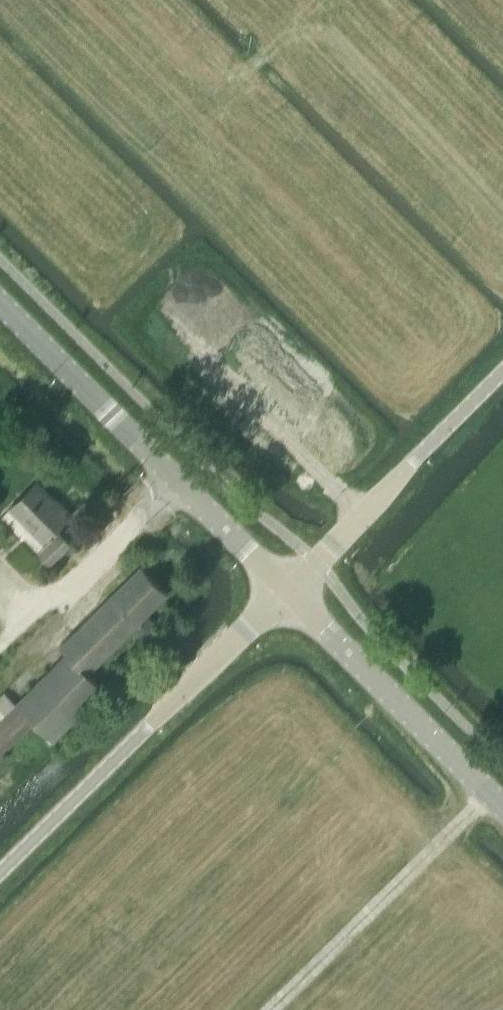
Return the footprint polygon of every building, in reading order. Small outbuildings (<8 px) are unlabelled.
[(53,532),(70,515),(60,504),(56,507),(50,501),(50,500),(34,484),(10,508),(44,542),(46,540),(49,543),(39,554),(49,563),(69,543),(59,534),(57,536),(53,532)] [(52,741),(103,689),(87,673),(132,629),(150,647),(164,633),(146,615),(168,593),(140,565),(58,647),(65,653),(14,704),(3,692),(0,695),(0,755),(33,722),(52,741)]
